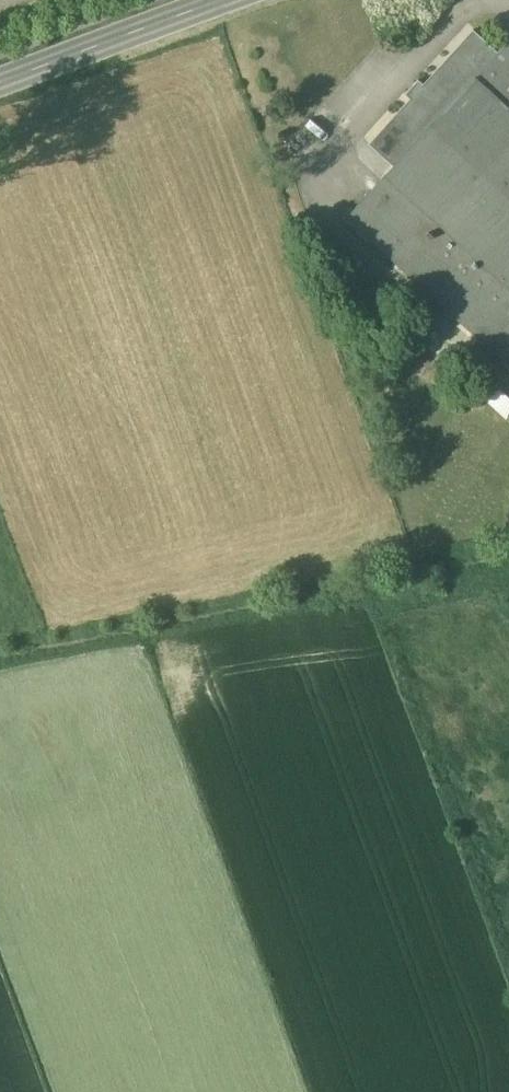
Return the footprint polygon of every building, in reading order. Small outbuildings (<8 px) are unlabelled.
[(498,52),(473,29),(423,84),(418,80),(405,94),(410,99),(369,144),(393,166),(346,217),(508,366),(508,39),(498,52)]
